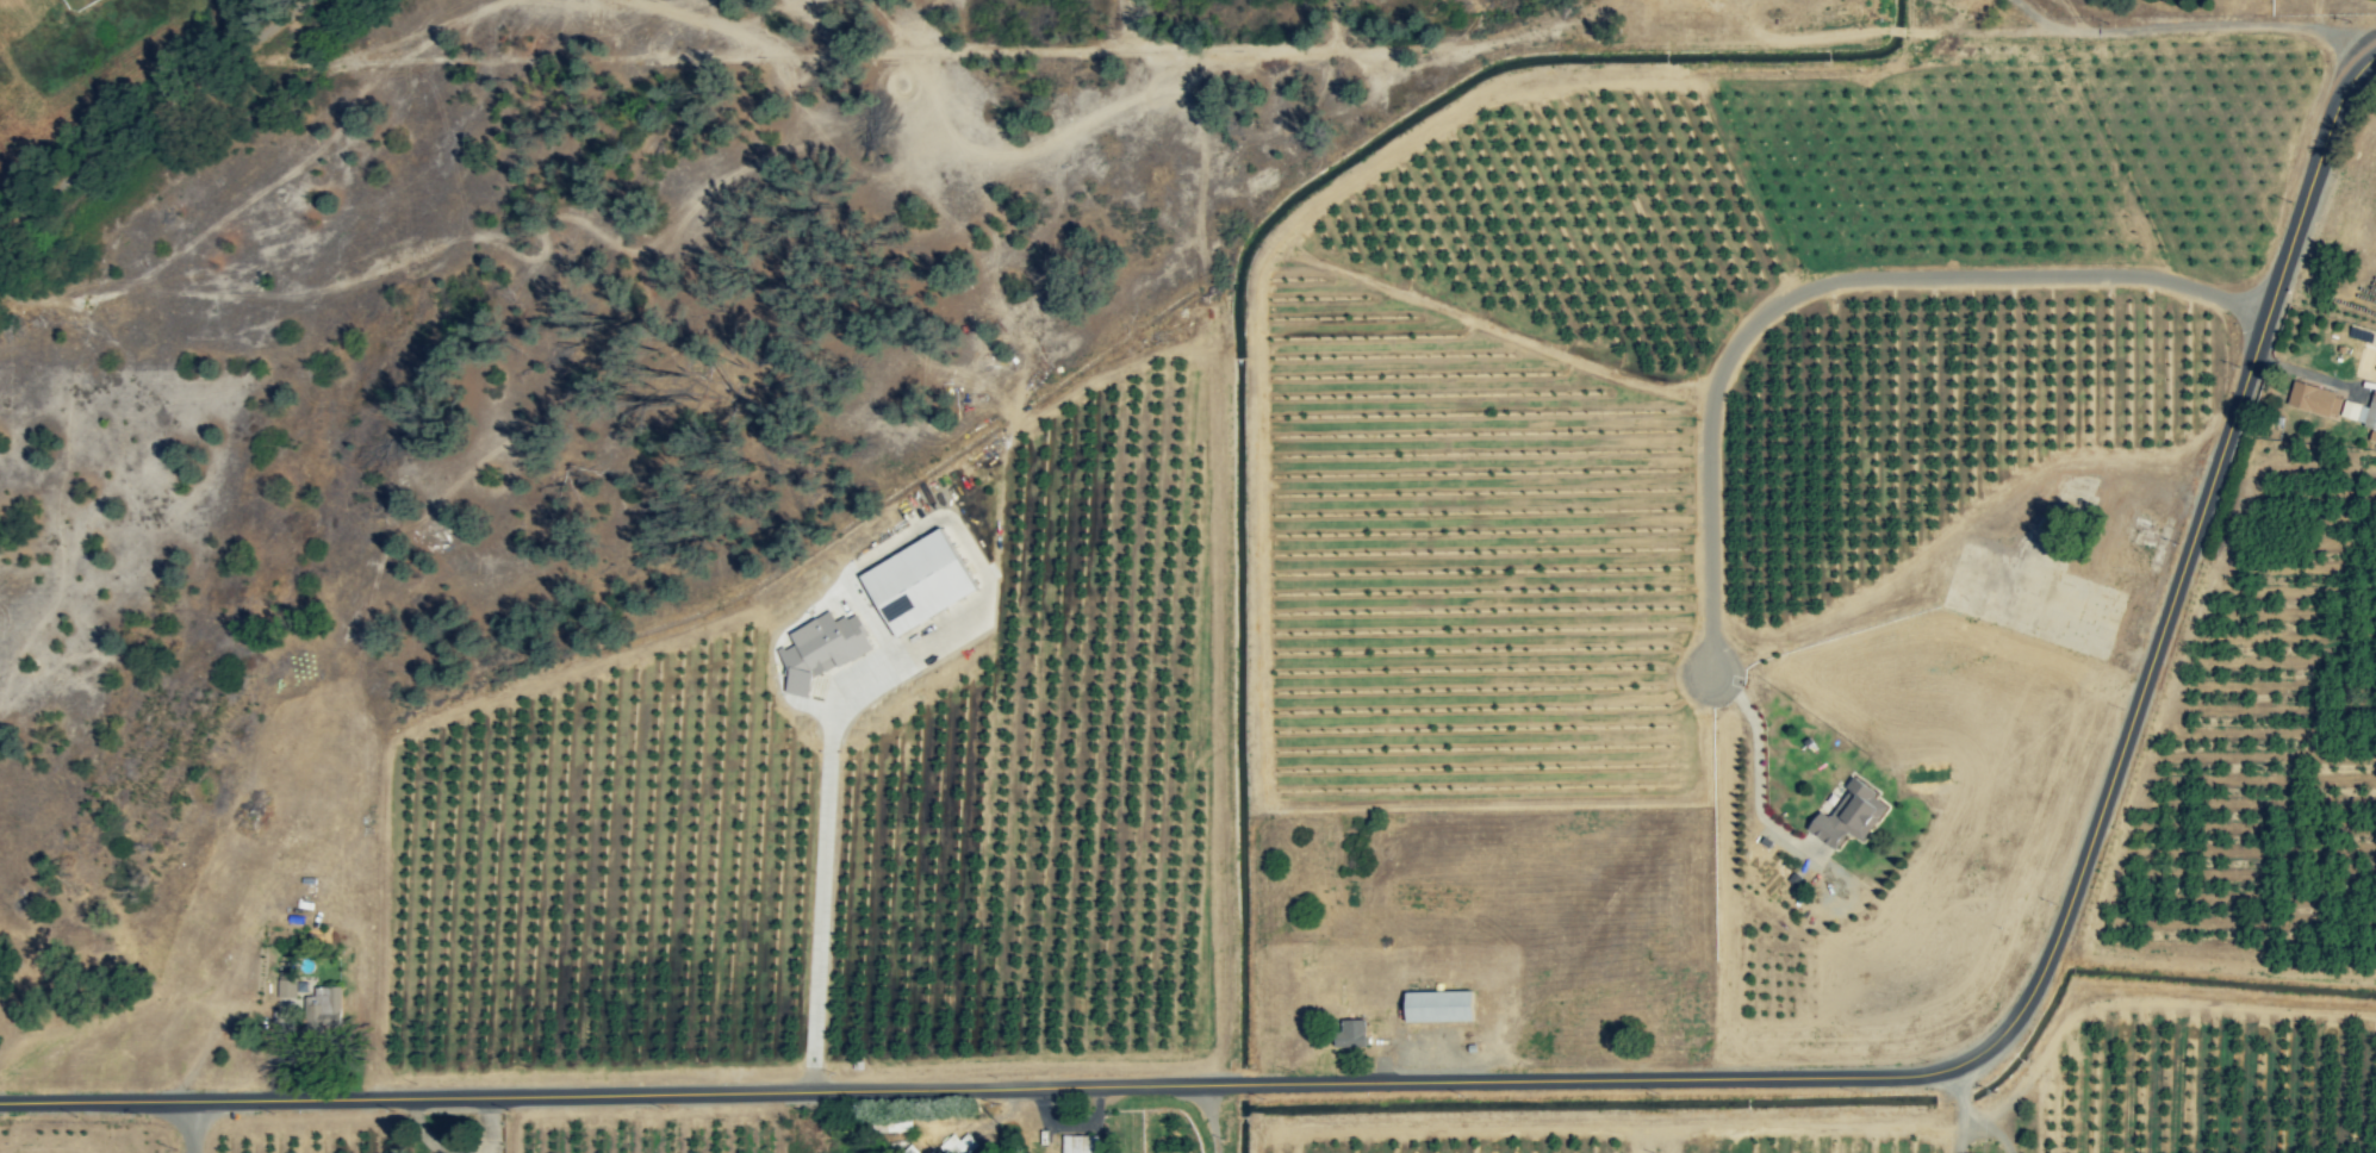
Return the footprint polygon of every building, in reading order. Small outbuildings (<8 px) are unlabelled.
[(2284,405),(2333,423),(2342,400),(2293,382),(2284,405)] [(973,595),(939,531),(856,576),(890,639),(973,595)] [(869,653),(860,632),(860,629),(855,616),(847,620),(836,618),(835,629),(828,614),(811,621),(815,622),(786,635),(791,648),(776,655),(785,675),(783,693),(793,694),(795,698),(806,699),(809,674),(812,679),(835,669),(869,653)] [(1804,832),(1832,851),(1844,834),(1860,844),(1887,805),(1849,780),(1842,790),(1846,793),(1828,819),(1818,813),(1804,832)] [(339,988),(309,988),(309,1002),(295,1002),(295,990),(288,990),(288,996),(278,996),(278,1026),(301,1026),(301,1031),(338,1031),(339,988)] [(1401,994),(1401,1025),(1470,1023),(1469,992),(1401,994)] [(1363,1048),(1363,1021),(1339,1021),(1339,1037),(1331,1037),(1331,1048),(1363,1048)] [(956,1142),(946,1131),(933,1142),(942,1152),(971,1152),(977,1148),(965,1134),(956,1142)] [(1094,1137),(1062,1136),(1061,1152),(1093,1152),(1094,1137)]
